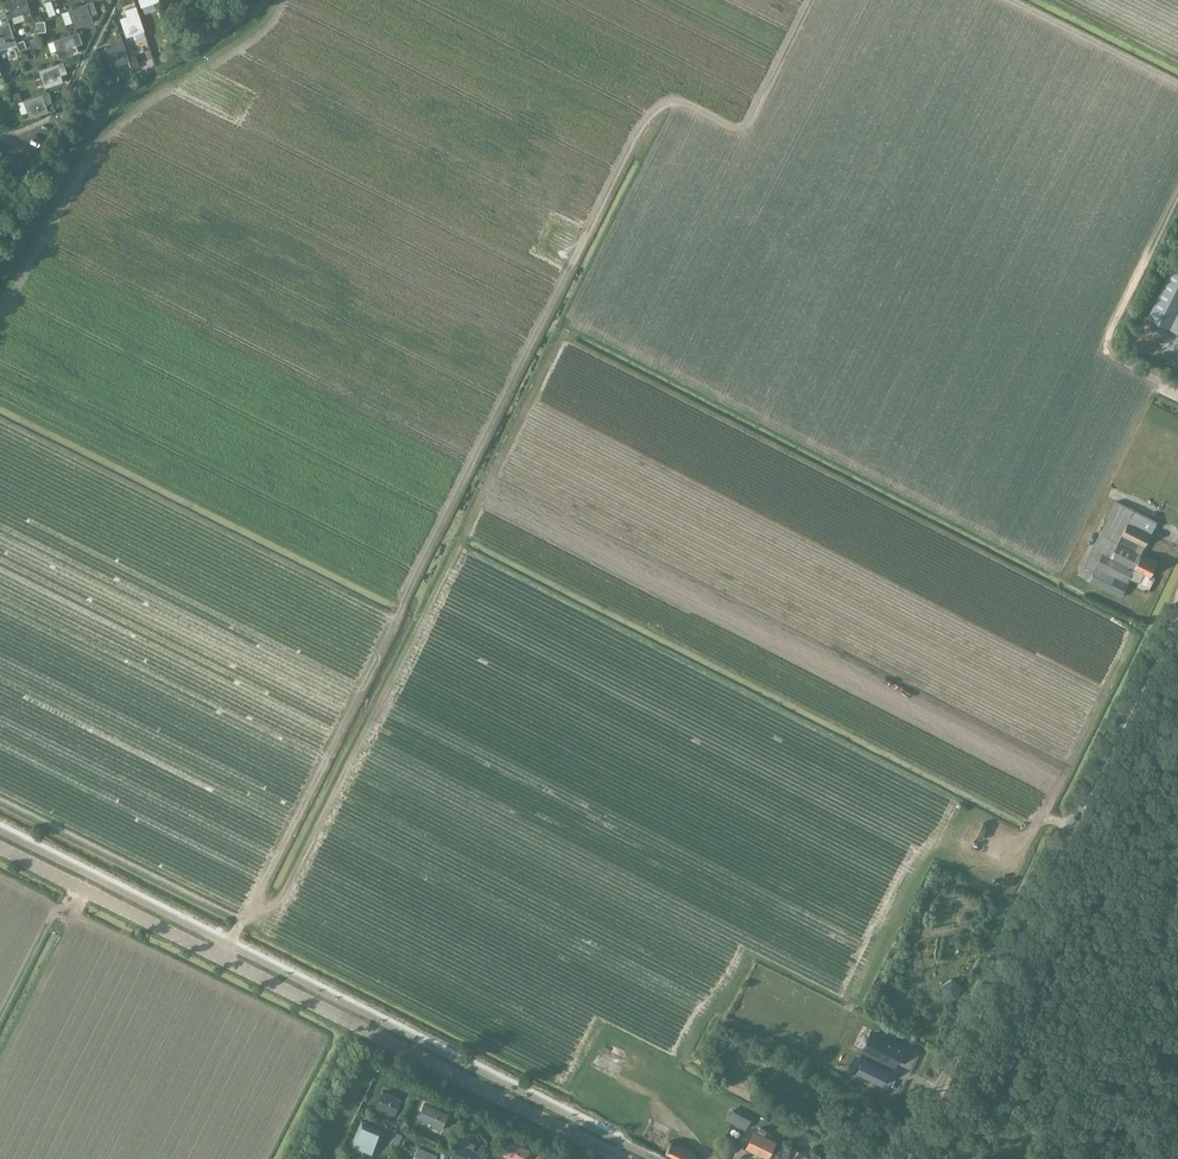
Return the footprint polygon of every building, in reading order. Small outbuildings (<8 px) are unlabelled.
[(13,15),(21,12),(24,19),(31,17),(29,10),(26,0),(8,0),(13,15)] [(91,21),(87,9),(93,7),(91,2),(69,9),(74,26),(91,21)] [(133,15),(121,19),(127,35),(143,30),(136,6),(131,8),(133,15)] [(16,44),(7,17),(6,17),(3,10),(0,11),(0,49),(16,44)] [(75,45),(81,43),(77,32),(54,39),(59,57),(77,51),(75,45)] [(118,45),(107,49),(112,66),(129,60),(121,36),(115,38),(118,45)] [(62,62),(39,70),(45,87),(61,81),(59,73),(65,71),(64,68),(62,62)] [(46,111),(43,100),(49,98),(47,92),(24,100),(30,117),(46,111)] [(1147,316),(1177,332),(1177,272),(1171,269),(1147,316)] [(1138,582),(1143,572),(1150,576),(1156,562),(1140,554),(1157,521),(1115,501),(1082,567),(1086,570),(1082,578),(1120,597),(1130,578),(1138,582)] [(943,997),(955,998),(960,987),(952,979),(941,985),(943,997)] [(876,1030),(865,1053),(895,1067),(906,1045),(876,1030)] [(863,1057),(856,1072),(882,1084),(889,1070),(863,1057)] [(376,1106),(375,1109),(384,1113),(393,1116),(400,1099),(382,1092),(376,1106)] [(424,1103),(418,1118),(433,1124),(432,1126),(440,1130),(447,1113),(424,1103)] [(745,1129),(754,1113),(738,1105),(735,1110),(729,1107),(723,1118),(745,1129)] [(362,1124),(352,1145),(371,1153),(379,1131),(362,1124)] [(755,1153),(756,1152),(768,1158),(776,1141),(764,1135),(766,1130),(760,1127),(757,1131),(754,1130),(745,1147),(755,1153)] [(449,1158),(456,1158),(457,1158),(484,1158),(484,1157),(479,1154),(479,1153),(471,1149),(474,1144),(464,1139),(461,1147),(457,1145),(452,1156),(451,1156),(449,1158)] [(504,1155),(513,1158),(523,1158),(527,1149),(510,1141),(504,1155)] [(665,1153),(677,1158),(693,1158),(696,1154),(671,1141),(665,1153)] [(417,1146),(412,1158),(435,1158),(437,1154),(417,1146)]
